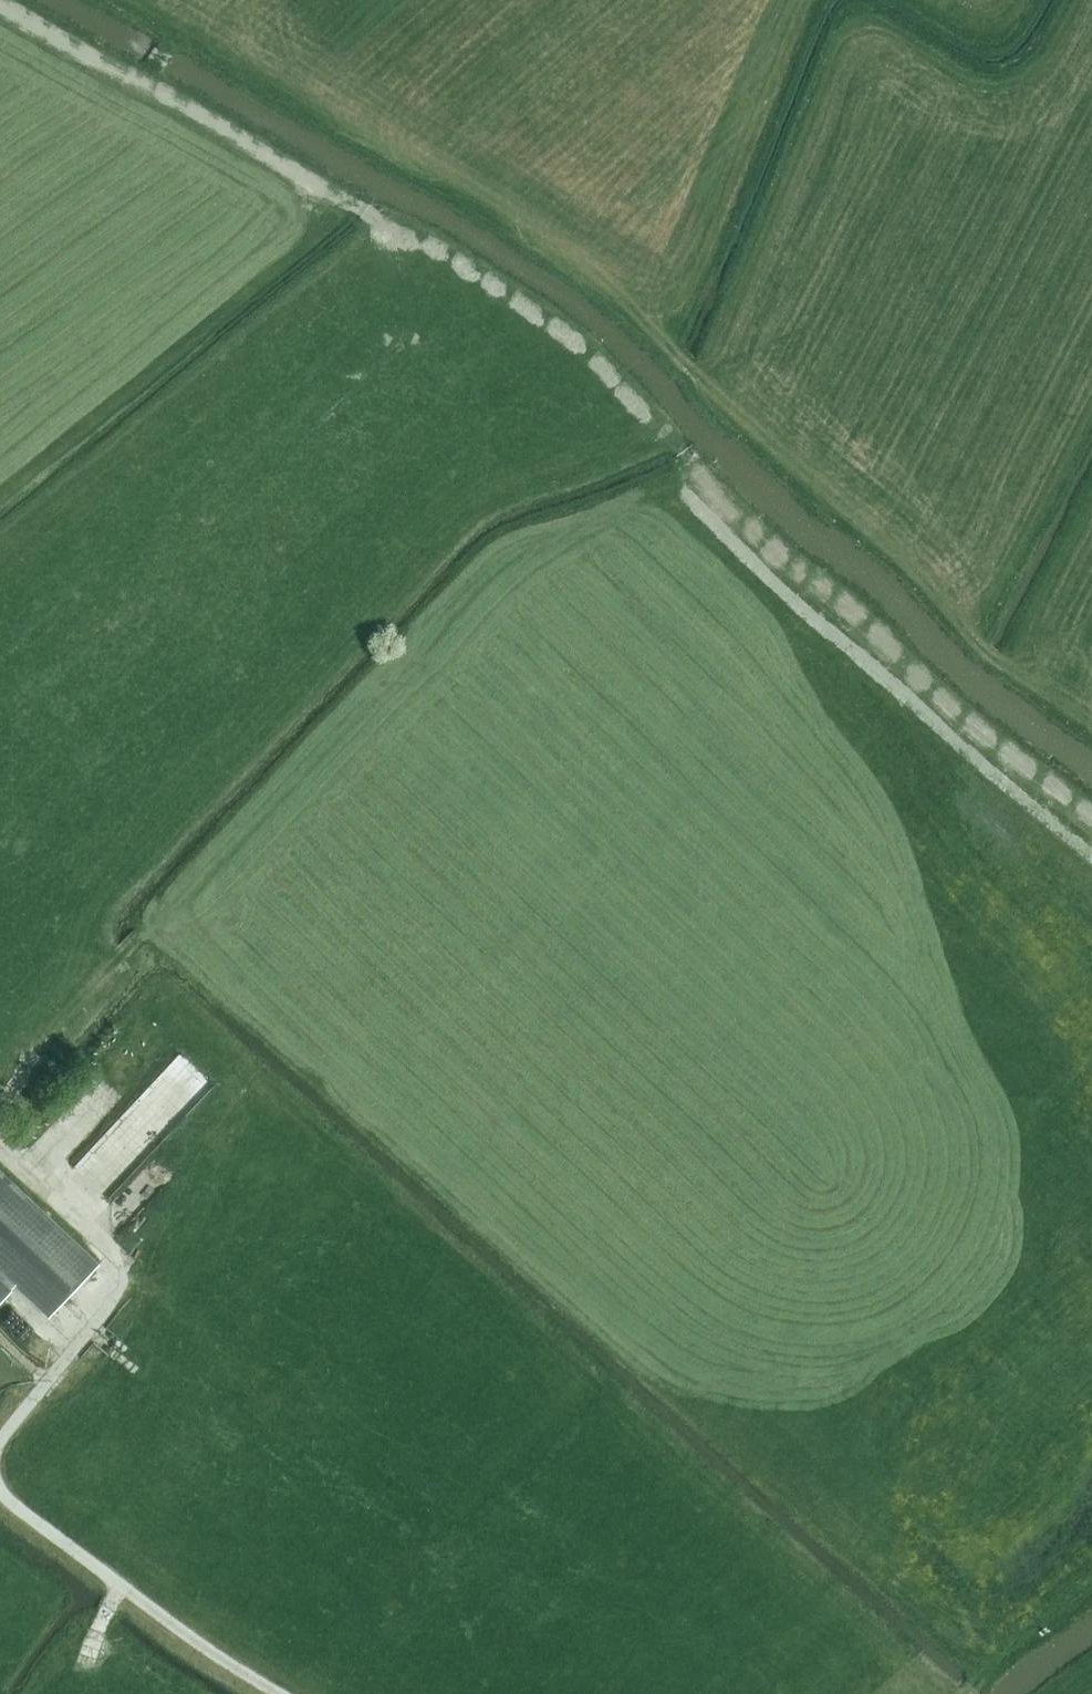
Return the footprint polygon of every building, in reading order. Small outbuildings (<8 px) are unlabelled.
[(138,1174),(210,1095),(176,1064),(124,1121),(131,1128),(126,1133),(135,1142),(120,1158),(138,1174)] [(50,1318),(99,1264),(0,1170),(0,1271),(50,1318)] [(13,1290),(0,1278),(0,1304),(13,1290)]
